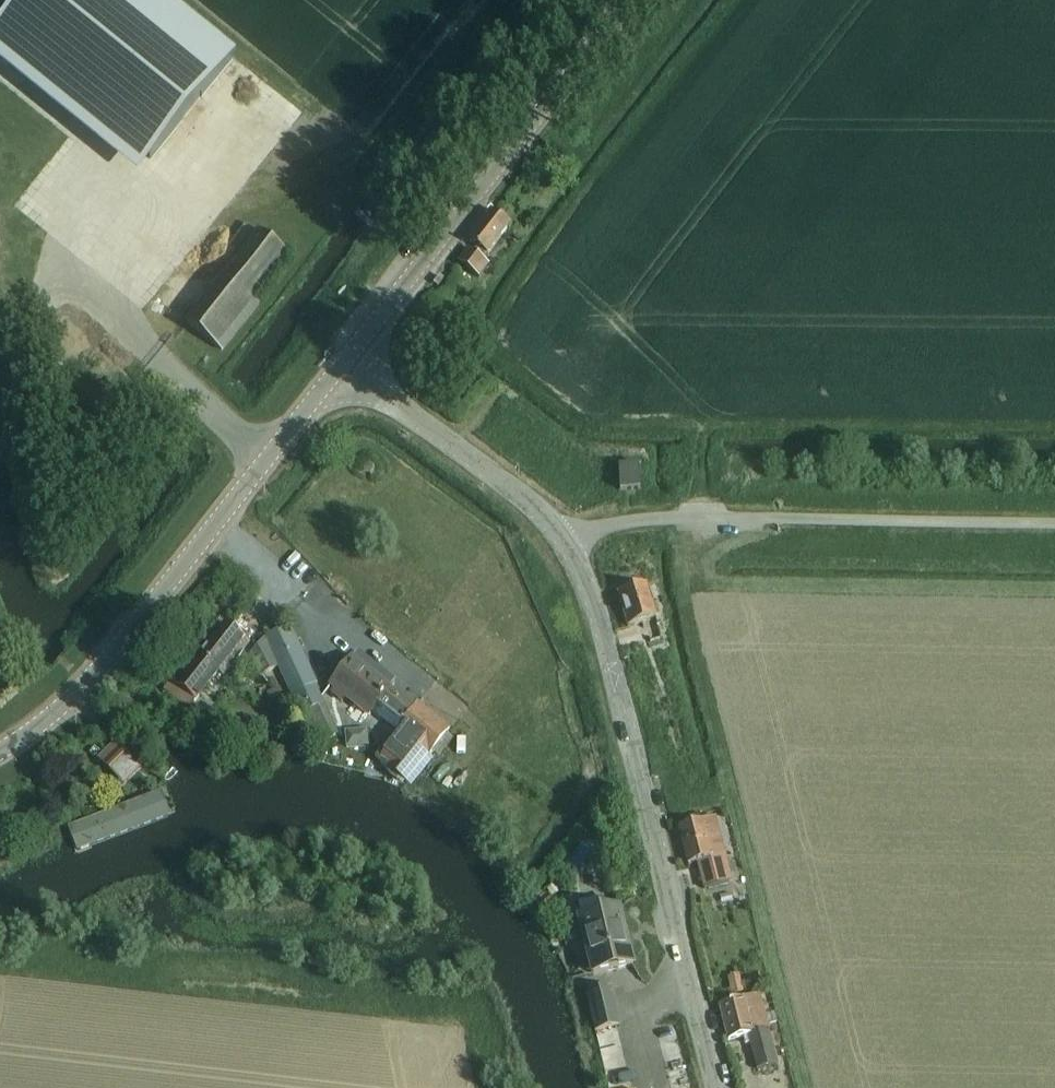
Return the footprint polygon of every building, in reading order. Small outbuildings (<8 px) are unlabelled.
[(0,25),(0,63),(138,175),(235,56),(167,0),(20,0),(0,25)] [(467,239),(477,247),(472,252),(467,248),(458,261),(479,277),(489,265),(482,259),(486,254),(487,254),(511,224),(491,209),(467,239)] [(241,253),(187,323),(222,349),(260,300),(252,294),(285,252),(258,231),(258,232),(246,223),(230,244),(241,253)] [(618,466),(620,490),(640,489),(639,465),(618,466)] [(628,626),(639,623),(649,621),(650,625),(661,622),(656,605),(652,606),(646,583),(618,591),(628,626)] [(199,603),(194,610),(208,622),(213,615),(199,603)] [(225,623),(179,682),(173,678),(165,689),(190,709),(217,674),(220,677),(224,671),(232,677),(240,667),(234,662),(250,642),(225,623)] [(264,637),(250,655),(259,676),(279,666),(283,674),(291,693),(301,714),(316,745),(339,734),(325,703),(289,625),(264,637)] [(372,710),(396,729),(396,730),(392,728),(388,728),(384,732),(383,736),(383,740),(386,743),(374,759),(408,784),(450,729),(418,704),(414,709),(387,688),(389,686),(351,657),(330,684),(369,714),(372,710)] [(279,686),(266,692),(273,706),(285,699),(279,686)] [(345,730),(346,748),(370,745),(369,728),(345,730)] [(115,742),(98,758),(123,784),(140,768),(115,742)] [(160,811),(154,796),(95,818),(101,834),(160,811)] [(687,824),(678,826),(688,864),(697,862),(699,867),(703,883),(704,887),(719,883),(732,880),(721,836),(719,831),(707,834),(703,820),(687,824)] [(545,888),(537,893),(534,894),(538,900),(544,909),(553,902),(550,895),(570,884),(562,873),(543,885),(545,888)] [(621,907),(619,908),(581,917),(596,973),(635,963),(621,907)] [(739,973),(726,977),(731,995),(744,991),(739,973)] [(587,994),(596,1030),(620,1024),(611,988),(587,994)] [(756,1069),(774,1064),(778,1063),(760,994),(743,999),(718,1005),(728,1040),(747,1035),(756,1069)] [(765,1013),(768,1022),(777,1019),(774,1010),(765,1013)]
